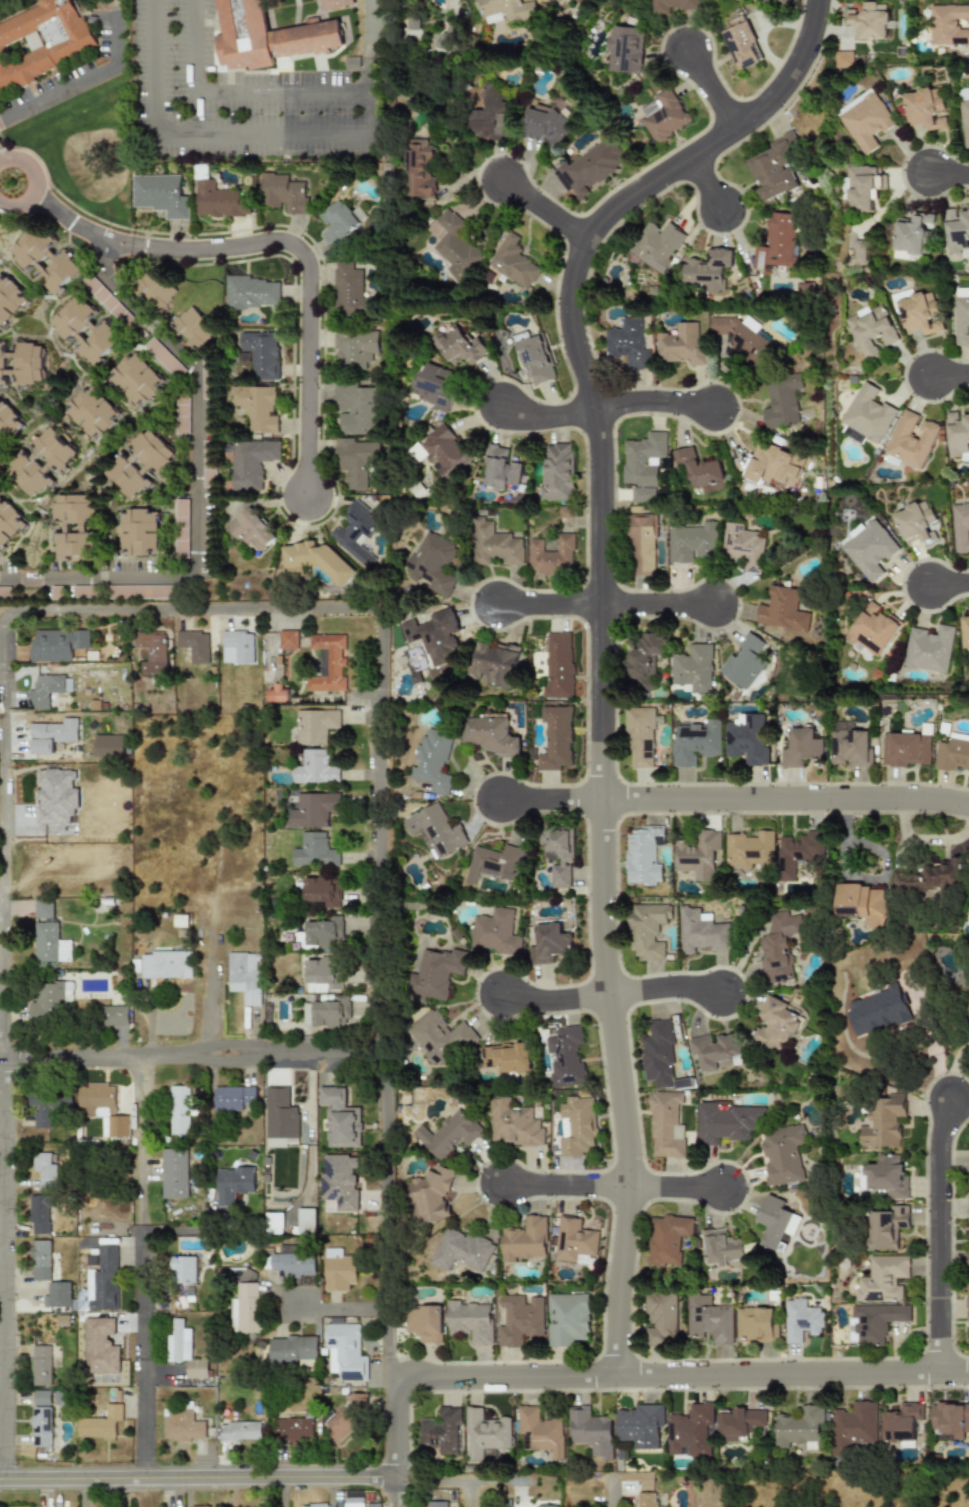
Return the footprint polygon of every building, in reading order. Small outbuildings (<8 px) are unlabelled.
[(0,23),(48,0),(73,0),(94,47),(0,91),(0,23)] [(231,73),(218,0),(266,0),(271,27),(341,12),(346,39),(276,54),(277,63),(231,73)] [(355,6),(354,0),(319,0),(321,12),(355,6)] [(504,20),(505,24),(537,18),(533,0),(520,3),(520,0),(473,0),(475,11),(482,10),(484,24),(504,20)] [(674,13),(674,9),(703,9),(703,0),(656,0),(656,13),(674,13)] [(858,40),(888,39),(887,3),(863,3),(863,9),(847,10),(847,25),(858,24),(858,40)] [(957,29),(957,22),(968,21),(968,5),(929,6),(930,45),(968,44),(968,29),(957,29)] [(725,32),(741,71),(765,61),(747,16),(734,21),(736,27),(725,32)] [(613,71),(646,73),(649,28),(615,26),(613,71)] [(445,51),(449,41),(435,37),(432,47),(445,51)] [(853,51),(836,52),(836,67),(854,67),(853,51)] [(345,70),(359,70),(359,57),(345,57),(345,70)] [(505,137),(505,102),(498,102),(498,85),(479,85),(479,98),(484,98),(484,110),(472,110),(471,137),(505,137)] [(928,132),(950,128),(941,87),(905,94),(911,126),(926,123),(928,132)] [(867,156),(881,146),(876,137),(897,124),(874,88),(838,112),(867,156)] [(695,124),(677,89),(641,108),(660,142),(695,124)] [(965,149),(968,149),(968,99),(959,100),(965,149)] [(523,135),(568,146),(575,118),(529,107),(523,135)] [(752,159),(761,181),(765,179),(769,187),(764,190),(770,203),(806,187),(793,156),(805,151),(797,132),(773,142),(776,149),(752,159)] [(555,171),(569,192),(574,188),(583,200),(594,192),(592,189),(629,163),(611,137),(572,165),(570,161),(555,171)] [(403,141),(403,198),(431,198),(431,177),(429,177),(429,141),(403,141)] [(854,167),(854,212),(879,211),(879,187),(884,187),(883,166),(854,167)] [(260,173),(260,207),(282,207),(282,214),(306,214),(306,182),(287,182),(287,173),(260,173)] [(132,176),(132,207),(152,207),(152,211),(165,211),(165,219),(188,219),(188,196),(180,196),(180,175),(132,176)] [(196,217),(249,215),(248,190),(214,190),(213,179),(195,179),(196,217)] [(316,215),(326,228),(318,233),(329,248),(359,226),(338,198),(316,215)] [(962,254),(962,249),(968,248),(968,210),(960,211),(961,220),(957,220),(956,209),(944,210),(949,255),(962,254)] [(429,248),(447,265),(444,269),(458,282),(485,253),(440,211),(432,221),(443,232),(429,248)] [(760,269),(780,271),(781,266),(802,267),(805,214),(776,212),(775,246),(761,246),(760,269)] [(932,254),(933,214),(915,213),(914,220),(897,219),(896,259),(921,260),(921,253),(932,254)] [(421,229),(434,240),(441,231),(429,221),(421,229)] [(693,235),(673,221),(667,230),(655,221),(634,251),(666,274),(693,235)] [(11,250),(19,243),(28,234),(39,223),(48,231),(58,241),(53,246),(60,253),(65,249),(72,256),(79,263),(83,268),(76,275),(67,283),(61,290),(55,295),(45,284),(37,277),(42,272),(34,264),(30,269),(11,250)] [(528,291),(541,269),(517,254),(520,249),(514,245),(518,237),(507,230),(486,266),(528,291)] [(859,262),(869,261),(869,240),(859,241),(859,262)] [(739,249),(714,249),(714,261),(689,261),(689,284),(710,284),(710,292),(730,292),(730,267),(739,267),(739,249)] [(371,315),(372,293),(361,293),(362,270),(352,270),(352,261),(334,261),(333,314),(371,315)] [(136,281),(154,265),(181,292),(163,316),(134,284),(136,281)] [(81,281),(114,318),(123,310),(89,273),(81,281)] [(2,328),(0,326),(0,274),(8,282),(20,294),(28,302),(21,309),(13,317),(8,321),(2,328)] [(224,278),(224,308),(278,307),(278,278),(224,278)] [(805,284),(805,294),(817,293),(816,283),(805,284)] [(904,332),(922,329),(923,336),(943,332),(935,291),(914,295),(913,289),(896,293),(904,332)] [(95,360),(72,338),(61,327),(54,320),(55,319),(59,315),(65,309),(72,301),(77,296),(79,299),(83,302),(86,306),(89,308),(95,314),(103,322),(112,330),(118,336),(114,341),(108,347),(103,353),(99,356),(95,360)] [(955,297),(955,345),(968,345),(968,297),(955,297)] [(901,340),(885,304),(872,310),(871,307),(847,317),(867,362),(882,356),(875,340),(882,337),(886,346),(901,340)] [(196,306),(201,312),(208,319),(215,326),(219,330),(214,335),(206,342),(201,347),(200,348),(194,342),(187,335),(183,331),(177,325),(196,306)] [(715,335),(739,334),(734,345),(742,353),(743,353),(759,368),(764,368),(770,361),(777,347),(777,342),(761,334),(765,326),(753,315),(748,321),(740,317),(733,325),(733,317),(714,317),(715,335)] [(627,369),(651,369),(651,350),(644,350),(644,318),(624,318),(624,328),(607,328),(608,358),(627,357),(627,369)] [(708,365),(707,348),(702,348),(701,322),(680,323),(680,333),(660,334),(661,361),(690,360),(690,365),(708,365)] [(453,366),(465,357),(471,366),(489,352),(476,335),(469,341),(456,323),(433,340),(453,366)] [(529,387),(556,378),(541,333),(528,338),(525,330),(511,335),(529,387)] [(364,370),(365,356),(377,356),(378,331),(335,331),(334,369),(364,370)] [(278,379),(277,332),(240,333),(240,351),(251,351),(251,379),(278,379)] [(8,380),(0,380),(0,341),(8,341),(8,348),(19,348),(19,341),(25,341),(35,341),(45,341),(45,352),(45,368),(44,381),(36,381),(27,380),(18,380),(18,374),(8,374),(8,380)] [(114,376),(119,372),(127,364),(134,357),(140,351),(145,356),(153,364),(161,372),(168,379),(161,386),(154,393),(147,400),(142,405),(114,376)] [(446,412),(459,374),(427,363),(424,371),(419,369),(410,394),(434,403),(432,408),(446,412)] [(770,430),(803,423),(797,390),(806,388),(803,373),(769,380),(774,408),(766,409),(770,430)] [(842,423),(881,444),(899,411),(875,398),(881,389),(865,380),(842,423)] [(71,412),(77,405),(93,390),(96,386),(104,394),(112,403),(121,412),(124,414),(118,420),(109,429),(103,435),(98,440),(88,429),(71,412)] [(249,432),(278,432),(278,416),(271,416),(271,404),(276,404),(276,386),(232,386),(232,405),(242,405),(242,413),(249,413),(249,432)] [(377,434),(377,387),(335,386),(335,411),(339,411),(339,434),(377,434)] [(189,434),(189,393),(176,393),(176,434),(189,434)] [(5,445),(0,450),(0,400),(1,399),(3,400),(9,407),(18,416),(26,424),(15,435),(5,445)] [(923,469),(939,425),(924,419),(920,430),(914,428),(919,415),(903,409),(886,454),(923,469)] [(949,457),(961,457),(961,461),(968,461),(968,413),(959,414),(959,412),(946,412),(949,457)] [(473,460),(446,422),(406,450),(415,463),(425,456),(443,481),(473,460)] [(32,444),(37,438),(50,426),(58,433),(68,444),(72,448),(78,454),(72,459),(65,466),(59,472),(54,467),(51,471),(47,475),(49,477),(52,479),(46,485),(40,491),(33,498),(28,493),(18,483),(11,475),(5,470),(12,463),(24,451),(29,456),(35,450),(36,449),(32,444)] [(148,431),(152,427),(159,435),(164,440),(170,446),(174,451),(179,455),(175,460),(168,466),(163,471),(160,474),(158,471),(156,469),(153,472),(149,476),(148,477),(151,479),(153,481),(147,487),(139,494),(134,500),(130,495),(125,490),(117,482),(112,476),(107,472),(112,466),(125,453),(130,458),(137,450),(133,446),(141,438),(148,431)] [(861,444),(865,436),(849,427),(845,434),(861,444)] [(625,440),(624,484),(638,484),(638,489),(632,489),(631,502),(650,502),(650,489),(658,489),(659,457),(666,457),(667,432),(648,432),(647,441),(625,440)] [(379,442),(354,442),(354,438),(336,438),(336,470),(346,470),(346,490),(366,490),(366,465),(379,465),(379,442)] [(809,458),(761,439),(746,478),(761,484),(764,476),(798,489),(809,458)] [(233,490),(262,490),(262,461),(281,461),(281,441),(233,441),(233,490)] [(542,500),(572,500),(572,444),(542,444),(542,500)] [(482,488),(507,491),(507,489),(523,491),(524,478),(519,477),(520,463),(506,461),(507,447),(487,445),(482,488)] [(673,451),(677,466),(688,463),(695,490),(703,487),(705,495),(728,489),(720,459),(699,464),(694,446),(673,451)] [(60,558),(60,532),(63,532),(66,530),(66,525),(66,521),(63,521),(60,521),(60,513),(60,504),(60,495),(63,495),(68,495),(74,495),(81,495),(87,495),(95,495),(99,495),(99,501),(99,507),(99,514),(99,521),(95,521),(93,521),(93,526),(93,532),(94,532),(99,532),(99,538),(99,544),(99,551),(99,558),(93,558),(86,558),(78,558),(71,558),(65,558),(60,558)] [(8,540),(0,548),(0,500),(2,498),(10,506),(22,519),(26,523),(17,531),(8,540)] [(189,500),(176,499),(176,558),(189,559),(189,500)] [(906,544),(921,538),(924,546),(942,538),(930,509),(929,510),(925,500),(893,513),(906,544)] [(330,537),(367,569),(376,558),(357,542),(364,533),(368,537),(382,521),(358,501),(341,520),(343,522),(330,537)] [(953,505),(955,553),(968,552),(968,539),(968,531),(968,504),(953,505)] [(229,522),(244,547),(253,542),(259,551),(276,541),(255,506),(229,522)] [(126,511),(130,511),(138,512),(144,512),(152,512),(157,512),(162,512),(162,518),(162,531),(162,539),(162,546),(162,551),(155,551),(144,551),(136,551),(128,551),(126,551),(126,511)] [(628,514),(627,574),(654,574),(655,514),(628,514)] [(473,563),(499,563),(499,565),(523,565),(523,538),(511,539),(511,533),(492,534),(492,521),(483,521),(483,516),(472,516),(473,563)] [(871,584),(885,573),(879,565),(900,549),(876,518),(864,527),(862,524),(849,534),(853,539),(843,547),(871,584)] [(668,562),(693,563),(694,558),(715,558),(716,521),(703,521),(703,527),(670,526),(668,562)] [(448,598),(457,579),(445,573),(458,545),(425,530),(404,576),(417,582),(419,577),(430,582),(427,589),(448,598)] [(527,539),(528,573),(572,573),(572,533),(556,533),(556,552),(542,552),(542,539),(527,539)] [(286,572),(301,571),(305,567),(318,566),(340,586),(344,585),(357,571),(330,545),(317,546),(317,542),(284,545),(286,572)] [(801,589),(772,585),(769,606),(759,605),(757,624),(810,631),(812,613),(798,611),(801,589)] [(11,599),(10,587),(0,587),(0,599),(11,599)] [(902,623),(879,609),(881,606),(870,600),(847,638),(882,658),(902,623)] [(402,622),(408,643),(424,639),(432,668),(460,660),(453,633),(460,631),(453,607),(430,614),(432,621),(418,625),(416,619),(402,622)] [(956,627),(940,624),(938,635),(928,633),(929,630),(911,627),(905,666),(948,673),(956,627)] [(90,649),(90,630),(33,631),(33,662),(73,661),(73,649),(90,649)] [(281,631),(281,650),(299,649),(298,630),(281,631)] [(177,632),(178,648),(191,648),(191,664),(210,664),(209,632),(177,632)] [(254,664),(255,632),(224,632),(223,664),(254,664)] [(746,691),(768,662),(758,654),(766,643),(752,632),(734,655),(733,654),(720,671),(746,691)] [(166,674),(166,633),(134,633),(134,647),(148,647),(148,661),(141,661),(141,674),(166,674)] [(541,698),(572,697),(571,633),(545,633),(545,687),(541,687),(541,698)] [(651,690),(651,674),(655,674),(655,654),(665,654),(665,633),(640,633),(640,649),(629,649),(629,690),(651,690)] [(311,634),(311,649),(322,649),(322,677),(307,677),(307,691),(348,691),(348,676),(344,676),(344,667),(348,667),(348,634),(311,634)] [(468,678),(484,680),(483,685),(512,690),(519,647),(496,643),(495,646),(474,642),(468,678)] [(712,644),(690,644),(690,655),(671,655),(671,684),(692,684),(692,694),(712,693),(712,644)] [(28,708),(49,708),(49,692),(72,692),(72,676),(35,675),(35,690),(28,690),(28,708)] [(289,687),(268,687),(268,702),(289,702),(289,687)] [(536,771),(561,770),(561,767),(572,767),(571,706),(540,707),(540,723),(545,723),(545,754),(536,754),(536,771)] [(628,768),(654,767),(653,707),(627,708),(628,768)] [(340,710),(296,711),(297,745),(327,745),(327,728),(341,728),(340,710)] [(727,756),(746,756),(746,766),(768,765),(767,714),(738,714),(738,722),(726,723),(727,756)] [(77,718),(61,718),(61,724),(31,723),(30,753),(53,754),(53,741),(76,742),(77,718)] [(509,718),(463,718),(463,745),(481,744),(481,751),(496,751),(496,756),(520,756),(520,736),(509,737),(509,718)] [(720,756),(720,719),(706,719),(706,725),(674,725),(674,767),(694,767),(694,756),(720,756)] [(833,764),(849,764),(849,766),(872,766),(872,730),(852,730),(852,721),(833,722),(833,764)] [(781,767),(805,768),(805,760),(824,760),(825,739),(815,739),(815,729),(791,728),(790,749),(782,749),(781,767)] [(412,780),(431,784),(429,792),(449,796),(453,776),(444,774),(452,735),(423,729),(412,780)] [(884,766),(909,767),(909,764),(932,764),(933,734),(885,733),(884,766)] [(956,771),(956,768),(968,770),(968,736),(952,733),(951,743),(940,742),(936,768),(956,771)] [(328,749),(302,750),(303,766),(293,766),(293,783),(340,782),(340,767),(328,767),(328,749)] [(36,824),(75,825),(75,810),(78,810),(78,788),(74,788),(74,770),(36,769),(36,785),(37,785),(36,824)] [(328,827),(328,812),(340,811),(340,793),(297,794),(297,809),(288,809),(288,828),(328,827)] [(401,820),(408,834),(418,829),(434,860),(468,843),(458,823),(450,827),(438,802),(401,820)] [(570,888),(572,827),(544,827),(543,859),(558,859),(558,865),(550,865),(549,888),(570,888)] [(654,835),(663,835),(663,828),(626,827),(626,883),(660,884),(660,864),(654,864),(654,835)] [(726,835),(726,867),(751,867),(751,866),(773,866),(773,831),(756,830),(756,835),(726,835)] [(674,871),(693,871),(693,881),(712,881),(712,851),(719,851),(719,831),(696,831),(696,842),(674,842),(674,871)] [(292,866),(339,867),(340,849),(327,849),(327,832),(301,832),(301,849),(292,849),(292,866)] [(778,881),(796,881),(795,858),(824,858),(824,832),(799,832),(799,837),(778,838),(778,881)] [(463,882),(474,885),(477,872),(514,881),(522,849),(503,844),(501,853),(472,846),(463,882)] [(908,891),(964,890),(964,861),(925,861),(925,874),(908,874),(908,891)] [(324,902),(323,908),(340,908),(341,875),(304,874),(304,902),(324,902)] [(839,917),(866,918),(866,928),(889,928),(890,887),(840,885),(839,917)] [(34,918),(52,918),(52,900),(34,900),(34,918)] [(663,941),(656,941),(656,924),(669,923),(668,904),(632,905),(633,913),(628,913),(629,951),(635,951),(636,960),(664,959),(663,941)] [(520,953),(521,936),(510,935),(513,909),(491,907),(490,917),(471,915),(468,948),(520,953)] [(729,923),(712,924),(711,914),(700,914),(700,907),(680,907),(681,954),(695,954),(694,948),(710,948),(710,952),(730,951),(729,923)] [(771,912),(772,936),(763,936),(765,983),(794,981),(792,935),(803,934),(802,915),(790,916),(790,911),(771,912)] [(342,916),(325,916),(325,921),(305,922),(306,947),(343,947),(342,916)] [(34,962),(70,962),(70,940),(58,940),(58,922),(34,923),(34,962)] [(552,964),(551,955),(569,954),(569,933),(561,934),(561,924),(535,925),(536,946),(528,946),(529,965),(552,964)] [(444,1000),(450,973),(464,976),(467,957),(422,948),(416,974),(408,973),(405,993),(444,1000)] [(192,952),(142,952),(142,978),(191,979),(192,952)] [(228,991),(243,991),(243,1006),(259,1006),(259,953),(228,953),(228,991)] [(306,991),(340,991),(339,958),(306,958),(306,991)] [(62,982),(35,982),(35,1001),(29,1001),(28,1023),(61,1024),(62,982)] [(857,1037),(897,1022),(899,1026),(913,1020),(900,984),(849,1003),(852,1010),(848,1012),(857,1037)] [(349,1026),(349,996),(332,996),(332,1002),(303,1002),(303,1023),(311,1023),(311,1026),(349,1026)] [(787,1054),(803,1010),(767,998),(760,1017),(771,1021),(768,1029),(758,1025),(752,1041),(787,1054)] [(128,1006),(99,1006),(99,1025),(127,1026),(128,1006)] [(405,1029),(435,1069),(476,1038),(463,1020),(449,1031),(432,1008),(405,1029)] [(643,1081),(655,1080),(655,1088),(673,1087),(670,1020),(649,1021),(649,1036),(641,1036),(643,1081)] [(550,1087),(585,1084),(583,1062),(578,1062),(577,1045),(583,1045),(580,1025),(554,1028),(555,1037),(544,1038),(546,1053),(553,1053),(554,1062),(548,1063),(550,1087)] [(689,1039),(693,1056),(698,1055),(701,1072),(735,1066),(733,1057),(743,1055),(739,1033),(713,1038),(712,1034),(689,1039)] [(482,1067),(499,1067),(499,1073),(529,1072),(528,1044),(481,1045),(482,1067)] [(128,1136),(128,1116),(114,1116),(113,1083),(85,1084),(85,1087),(77,1087),(77,1117),(101,1116),(101,1137),(128,1136)] [(188,1087),(169,1086),(168,1136),(188,1136),(189,1114),(193,1114),(193,1096),(188,1096),(188,1087)] [(254,1086),(213,1087),(214,1111),(255,1110),(254,1086)] [(264,1087),(265,1138),(298,1137),(297,1108),(289,1108),(288,1087),(264,1087)] [(359,1147),(359,1107),(344,1107),(344,1087),(318,1087),(318,1106),(326,1106),(326,1147),(359,1147)] [(650,1157),(684,1157),(684,1140),(672,1140),(672,1124),(678,1124),(678,1104),(683,1104),(683,1092),(650,1092),(650,1157)] [(899,1146),(899,1117),(905,1116),(905,1094),(888,1094),(888,1098),(869,1098),(869,1126),(861,1126),(861,1147),(899,1146)] [(593,1097),(565,1098),(566,1103),(559,1104),(560,1120),(565,1119),(565,1132),(562,1132),(563,1138),(558,1138),(559,1156),(587,1155),(587,1146),(595,1146),(593,1097)] [(544,1144),(544,1127),(539,1127),(539,1119),(532,1119),(532,1108),(508,1107),(508,1098),(490,1098),(490,1144),(544,1144)] [(764,1107),(731,1107),(731,1110),(719,1110),(720,1103),(699,1103),(698,1145),(720,1145),(720,1139),(750,1140),(750,1130),(764,1131),(764,1107)] [(412,1133),(439,1161),(461,1141),(466,1146),(482,1131),(459,1107),(430,1134),(421,1124),(412,1133)] [(673,1125),(673,1139),(683,1139),(683,1125),(673,1125)] [(770,1185),(803,1181),(799,1144),(806,1143),(804,1125),(774,1129),(774,1133),(764,1134),(770,1185)] [(286,1148),(286,1143),(297,1143),(297,1140),(267,1138),(267,1147),(286,1148)] [(186,1198),(186,1149),(160,1149),(161,1198),(186,1198)] [(55,1164),(49,1164),(50,1153),(33,1153),(32,1171),(38,1171),(38,1188),(55,1188),(55,1164)] [(908,1198),(908,1175),(901,1175),(901,1154),(878,1154),(878,1164),(866,1164),(866,1189),(888,1189),(888,1198),(908,1198)] [(321,1156),(322,1200),(335,1200),(335,1211),(356,1211),(356,1168),(356,1155),(321,1156)] [(447,1167),(436,1170),(435,1169),(425,1172),(426,1176),(403,1182),(414,1227),(449,1219),(443,1195),(454,1192),(447,1167)] [(253,1193),(253,1168),(215,1168),(216,1205),(233,1205),(233,1193),(253,1193)] [(786,1201),(768,1194),(757,1221),(770,1226),(763,1244),(778,1251),(786,1232),(794,1235),(802,1216),(783,1208),(786,1201)] [(30,1234),(48,1233),(47,1195),(29,1196),(30,1234)] [(898,1249),(898,1228),(909,1228),(908,1205),(889,1205),(889,1211),(869,1212),(870,1250),(898,1249)] [(314,1208),(297,1209),(297,1232),(314,1231),(314,1208)] [(281,1212),(265,1213),(265,1231),(281,1231),(281,1212)] [(693,1218),(650,1215),(647,1265),(679,1267),(681,1236),(692,1237),(693,1218)] [(501,1262),(514,1262),(514,1257),(546,1258),(546,1216),(524,1216),(524,1228),(501,1228),(501,1262)] [(554,1260),(575,1262),(576,1253),(596,1255),(598,1231),(579,1229),(580,1218),(558,1216),(554,1260)] [(429,1263),(449,1271),(454,1260),(483,1273),(495,1247),(446,1225),(429,1263)] [(745,1261),(743,1238),(727,1239),(726,1228),(704,1230),(707,1265),(745,1261)] [(50,1280),(49,1240),(32,1240),(33,1280),(50,1280)] [(269,1254),(270,1270),(283,1270),(283,1276),(314,1276),(314,1253),(298,1253),(298,1244),(277,1245),(278,1253),(269,1254)] [(116,1246),(97,1246),(97,1270),(86,1270),(86,1310),(116,1310),(116,1246)] [(347,1291),(347,1284),(355,1284),(355,1256),(342,1256),(342,1248),(324,1248),(324,1291),(347,1291)] [(195,1256),(172,1256),(172,1283),(194,1284),(195,1256)] [(908,1256),(869,1256),(869,1277),(856,1277),(856,1301),(901,1302),(902,1285),(895,1285),(895,1278),(908,1278),(908,1256)] [(42,1306),(68,1307),(69,1283),(47,1282),(47,1295),(42,1295),(42,1306)] [(230,1333),(258,1332),(257,1282),(236,1283),(237,1299),(229,1299),(230,1333)] [(676,1335),(676,1293),(644,1293),(644,1314),(651,1314),(651,1328),(645,1328),(645,1335),(676,1335)] [(572,1346),(572,1340),(588,1340),(588,1294),(547,1294),(547,1347),(572,1346)] [(732,1305),(711,1305),(711,1294),(687,1294),(687,1336),(712,1336),(712,1344),(732,1344),(732,1305)] [(543,1297),(529,1297),(529,1303),(524,1303),(524,1295),(503,1295),(503,1326),(498,1326),(498,1347),(523,1347),(523,1337),(544,1337),(543,1297)] [(786,1299),(786,1343),(802,1343),(802,1333),(822,1333),(822,1308),(805,1308),(805,1299),(786,1299)] [(447,1300),(446,1334),(471,1334),(471,1346),(492,1346),(492,1304),(459,1304),(459,1300),(447,1300)] [(910,1305),(849,1305),(849,1343),(885,1344),(886,1321),(910,1321),(910,1305)] [(405,1331),(420,1331),(419,1343),(441,1343),(442,1308),(406,1307),(405,1331)] [(737,1308),(737,1338),(778,1338),(778,1324),(773,1324),(774,1308),(737,1308)] [(118,1373),(118,1346),(108,1346),(107,1335),(114,1334),(114,1318),(83,1318),(84,1373),(118,1373)] [(185,1378),(206,1378),(206,1360),(189,1360),(189,1328),(182,1328),(182,1319),(171,1319),(171,1335),(166,1335),(166,1362),(185,1362),(185,1378)] [(326,1373),(339,1373),(338,1380),(366,1380),(366,1357),(358,1357),(359,1324),(326,1324),(326,1373)] [(316,1337),(268,1337),(268,1365),(316,1365),(316,1337)] [(50,1365),(58,1365),(58,1346),(32,1346),(32,1385),(50,1385),(50,1365)] [(50,1405),(49,1390),(32,1390),(33,1405),(50,1405)] [(876,1443),(876,1402),(851,1402),(851,1410),(831,1410),(832,1454),(849,1453),(849,1443),(876,1443)] [(710,1456),(710,1426),(712,1426),(712,1403),(689,1403),(689,1415),(667,1415),(667,1455),(681,1455),(681,1448),(687,1448),(687,1456),(710,1456)] [(883,1440),(914,1441),(914,1420),(922,1420),(922,1403),(899,1403),(899,1412),(883,1412),(883,1440)] [(930,1404),(931,1437),(953,1436),(953,1439),(963,1439),(963,1432),(968,1432),(968,1403),(930,1404)] [(114,1421),(121,1421),(121,1404),(104,1404),(105,1418),(76,1418),(77,1438),(114,1438),(114,1421)] [(633,1449),(658,1449),(657,1427),(663,1427),(663,1404),(634,1405),(634,1410),(615,1411),(615,1441),(632,1440),(633,1449)] [(775,1416),(775,1449),(789,1449),(789,1442),(822,1442),(822,1405),(800,1405),(800,1416),(775,1416)] [(50,1407),(32,1406),(31,1447),(50,1447),(50,1407)] [(562,1419),(538,1419),(538,1406),(517,1406),(517,1433),(522,1433),(522,1449),(550,1449),(550,1460),(563,1460),(562,1419)] [(569,1443),(590,1443),(590,1458),(611,1458),(611,1416),(589,1416),(589,1406),(568,1406),(569,1443)] [(419,1419),(419,1447),(438,1447),(438,1454),(458,1454),(458,1407),(437,1407),(437,1419),(419,1419)] [(510,1418),(482,1418),(482,1407),(466,1407),(467,1460),(500,1460),(500,1449),(510,1449),(510,1418)] [(192,1408),(162,1409),(163,1441),(192,1440),(192,1438),(204,1438),(204,1421),(192,1421),(192,1408)] [(765,1427),(766,1409),(734,1409),(734,1412),(719,1412),(719,1442),(738,1442),(738,1435),(749,1435),(749,1426),(765,1427)] [(273,1419),(274,1440),(313,1439),(312,1418),(273,1419)] [(260,1440),(260,1421),(219,1422),(219,1440),(260,1440)] [(654,1493),(636,1492),(636,1506),(654,1506),(654,1493)] [(364,1497),(342,1498),(343,1506),(364,1506),(364,1497)]
